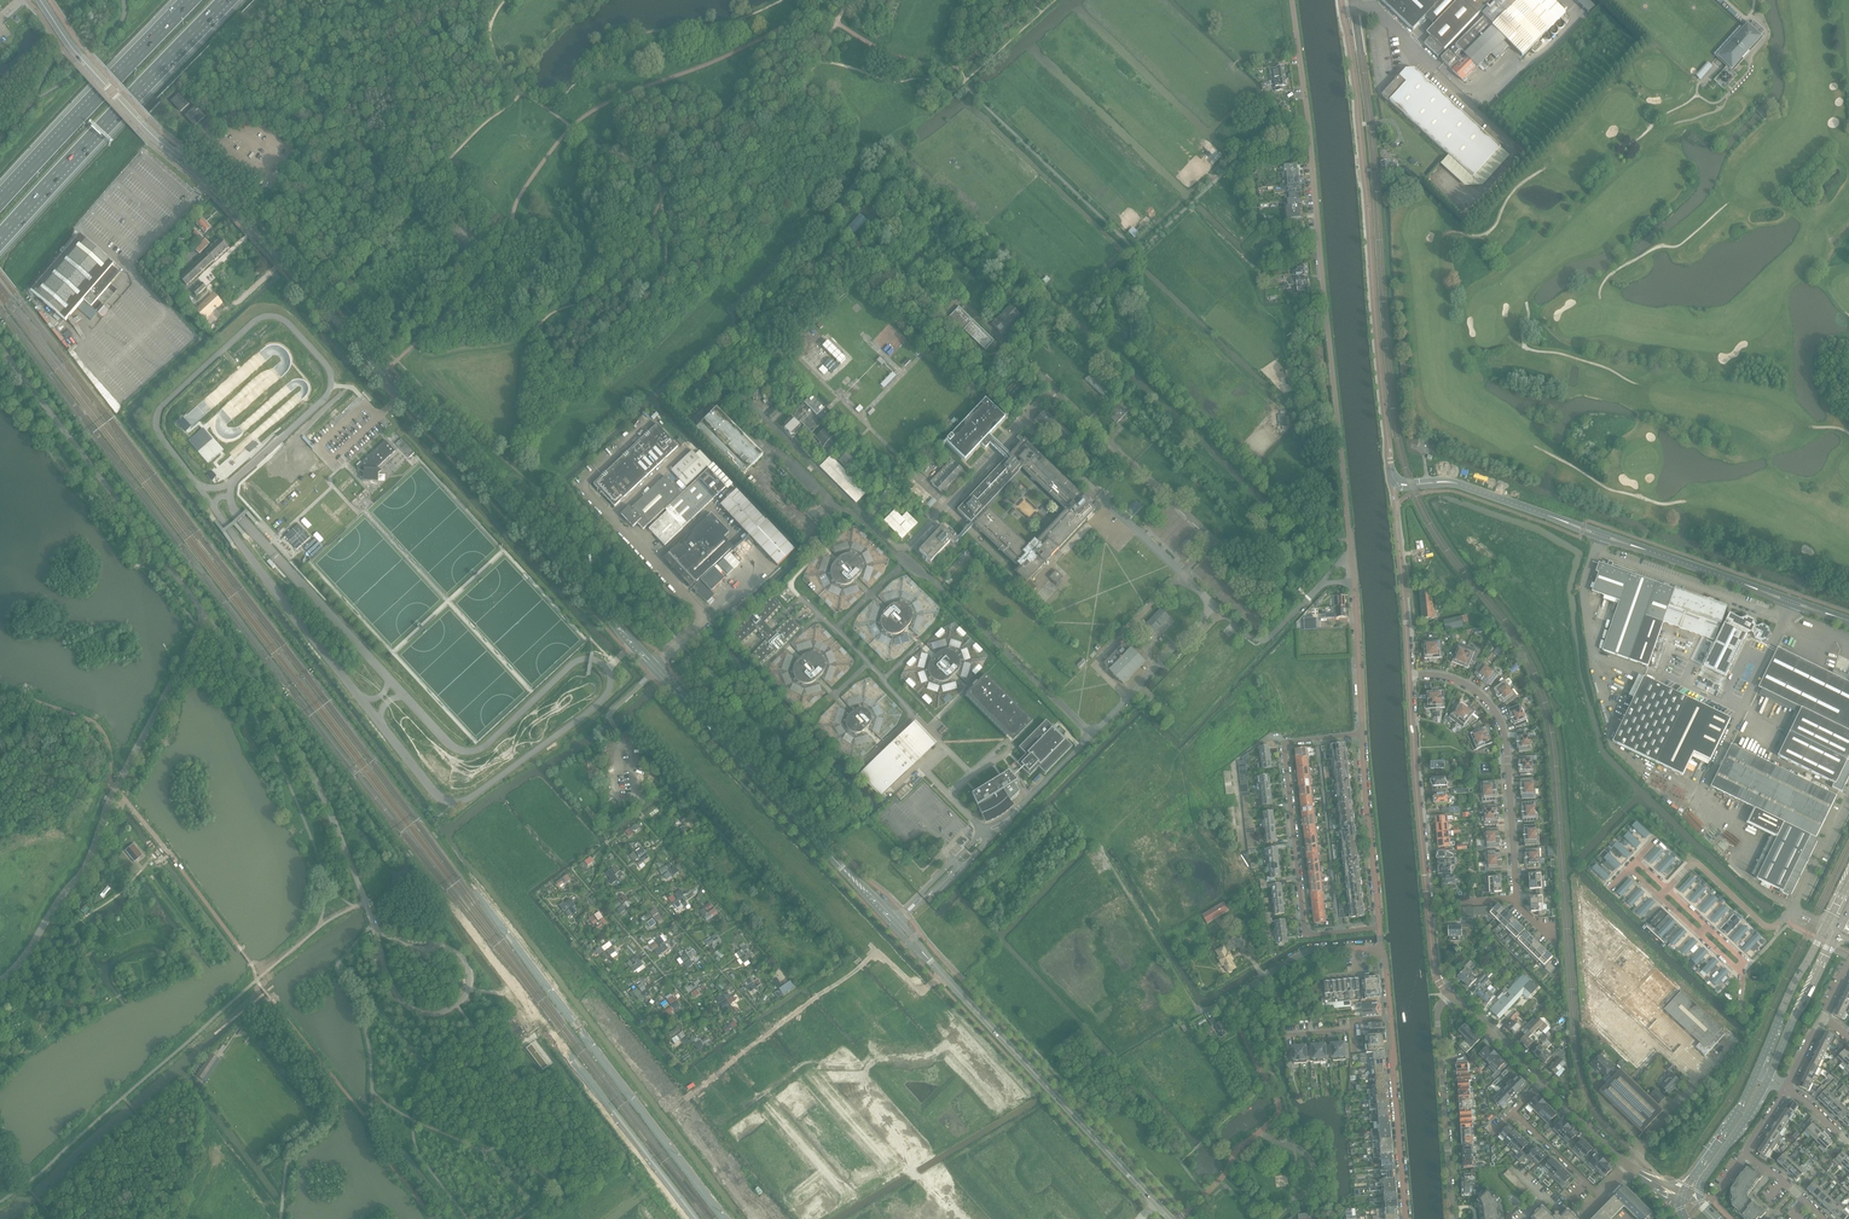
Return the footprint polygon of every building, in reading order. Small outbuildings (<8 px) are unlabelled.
[(1418,25),(1426,17),(1435,25),(1427,33),(1431,37),(1424,44),(1438,57),(1444,50),(1445,50),(1493,0),(1381,0),(1413,30),(1418,25)] [(1441,60),(1452,70),(1463,81),(1473,70),(1474,71),(1480,65),(1485,70),(1496,59),(1496,60),(1509,48),(1503,42),(1506,40),(1522,56),(1566,12),(1553,0),(1498,0),(1483,15),(1484,17),(1456,45),(1441,60)] [(1730,7),(1727,10),(1734,17),(1737,13),(1730,7)] [(1715,75),(1712,79),(1713,80),(1714,81),(1717,83),(1718,84),(1726,92),(1730,89),(1728,87),(1730,85),(1731,87),(1735,83),(1734,81),(1735,80),(1736,82),(1740,78),(1735,73),(1734,72),(1733,71),(1736,68),(1739,64),(1744,59),(1764,37),(1762,35),(1765,31),(1754,21),(1751,25),(1747,21),(1743,25),(1741,27),(1743,29),(1744,29),(1738,35),(1739,37),(1724,54),(1724,53),(1719,59),(1718,59),(1725,65),(1722,69),(1723,70),(1722,71),(1721,70),(1717,74),(1718,75),(1717,77),(1715,75)] [(1284,67),(1277,68),(1278,72),(1276,73),(1276,74),(1273,74),(1273,76),(1271,77),(1272,81),(1274,81),(1274,79),(1278,79),(1279,80),(1285,79),(1284,67)] [(1501,148),(1440,92),(1415,69),(1406,70),(1400,76),(1399,76),(1381,95),(1389,103),(1390,102),(1474,178),(1501,148)] [(1283,87),(1285,86),(1286,86),(1285,79),(1279,80),(1278,79),(1274,79),(1274,81),(1272,81),(1271,81),(1271,85),(1274,85),(1275,91),(1284,90),(1283,87)] [(179,94),(172,101),(181,111),(189,104),(179,94)] [(1288,107),(1282,102),(1280,104),(1279,105),(1285,110),(1286,110),(1288,107)] [(196,107),(185,116),(195,126),(205,116),(196,107)] [(1381,162),(1382,167),(1382,169),(1390,169),(1389,165),(1389,160),(1386,160),(1386,161),(1381,162)] [(1297,165),(1285,166),(1285,172),(1287,171),(1287,178),(1299,177),(1299,170),(1298,170),(1297,165)] [(1382,169),(1382,171),(1382,176),(1388,175),(1388,177),(1391,176),(1390,169),(1382,169)] [(1287,178),(1285,178),(1286,185),(1300,184),(1299,177),(1287,178)] [(1300,184),(1286,185),(1286,192),(1301,191),(1300,184)] [(1301,191),(1286,192),(1286,193),(1287,193),(1287,199),(1289,199),(1301,198),(1301,191)] [(1287,206),(1284,207),(1285,220),(1302,218),(1302,212),(1302,211),(1302,205),(1291,206),(1287,206)] [(851,237),(867,221),(860,215),(845,231),(851,237)] [(208,227),(202,220),(197,225),(205,234),(211,228),(209,226),(208,227)] [(66,322),(76,310),(84,301),(91,308),(97,301),(104,306),(109,300),(114,294),(108,288),(121,273),(118,270),(117,270),(114,267),(113,268),(112,268),(114,266),(110,263),(102,256),(81,237),(78,235),(29,290),(66,322)] [(214,261),(215,261),(229,248),(220,238),(206,252),(207,253),(180,278),(187,286),(214,261)] [(199,254),(210,244),(205,239),(194,249),(199,254)] [(826,256),(824,253),(816,260),(819,263),(826,256)] [(1293,276),(1297,277),(1301,276),(1308,276),(1307,265),(1300,266),(1295,266),(1295,271),(1293,271),(1293,276)] [(798,283),(794,280),(787,286),(790,290),(798,283)] [(203,283),(193,292),(197,296),(207,287),(203,283)] [(1294,286),(1293,286),(1294,294),(1300,294),(1300,292),(1309,291),(1309,284),(1294,286)] [(213,294),(197,310),(205,319),(222,303),(213,294)] [(981,302),(975,307),(989,320),(994,314),(981,302)] [(1020,313),(1011,305),(992,323),(1002,332),(1020,313)] [(767,309),(765,306),(757,313),(759,316),(767,309)] [(950,316),(983,348),(985,350),(991,344),(994,340),(960,307),(950,316)] [(758,325),(762,322),(756,315),(752,318),(758,325)] [(828,341),(822,347),(840,364),(846,359),(828,341)] [(718,363),(724,358),(721,355),(716,360),(718,363)] [(880,357),(877,360),(882,365),(885,362),(880,357)] [(830,358),(823,365),(832,373),(839,366),(830,358)] [(702,369),(705,373),(707,374),(716,366),(711,361),(702,369)] [(1099,366),(1098,367),(1107,375),(1111,370),(1103,362),(1100,365),(1099,366)] [(730,372),(725,366),(722,369),(728,374),(730,372)] [(1089,375),(1084,381),(1104,399),(1106,396),(1111,391),(1092,373),(1090,376),(1089,375)] [(704,376),(701,378),(693,387),(702,396),(713,385),(704,376)] [(1008,391),(1006,393),(1011,398),(1013,396),(1014,397),(1021,390),(1020,389),(1022,387),(1017,382),(1015,384),(1014,383),(1007,390),(1008,391)] [(729,389),(718,399),(725,406),(727,404),(730,407),(738,398),(729,389)] [(796,393),(790,399),(794,403),(799,397),(796,393)] [(782,426),(780,427),(791,439),(805,425),(812,431),(830,414),(824,408),(824,407),(819,402),(816,402),(817,400),(813,397),(811,395),(796,410),(797,411),(789,418),(782,426)] [(998,451),(1006,459),(1006,458),(1009,461),(1012,458),(1009,455),(1010,454),(1002,447),(994,439),(990,434),(1005,418),(986,399),(946,442),(965,460),(981,444),(986,448),(990,444),(998,451)] [(1116,413),(1111,418),(1117,424),(1125,414),(1130,409),(1120,399),(1115,404),(1111,408),(1116,413)] [(773,406),(770,409),(766,413),(768,414),(768,415),(772,419),(779,411),(775,407),(773,406)] [(717,408),(697,427),(695,429),(742,476),(763,454),(717,408)] [(738,414),(744,420),(747,417),(741,411),(738,414)] [(782,426),(789,418),(784,413),(777,421),(782,426)] [(646,477),(666,458),(678,447),(657,424),(648,433),(647,432),(645,433),(644,435),(643,435),(645,436),(627,453),(626,451),(626,452),(624,453),(646,477)] [(775,439),(761,425),(755,431),(760,437),(757,439),(771,453),(777,448),(772,442),(775,439)] [(826,428),(816,437),(829,450),(839,441),(826,428)] [(404,442),(401,439),(396,444),(399,447),(401,450),(404,453),(407,455),(409,458),(414,453),(412,450),(409,448),(407,445),(404,442)] [(1009,455),(1012,458),(1009,461),(1006,458),(1006,459),(957,510),(971,523),(974,520),(977,522),(974,525),(981,531),(1016,564),(1017,565),(1017,564),(1020,566),(1015,572),(1023,580),(1021,582),(1031,592),(1036,587),(1030,581),(1029,579),(1041,566),(1040,565),(1044,562),(1045,562),(1051,556),(1058,549),(1081,524),(1085,519),(1094,510),(1091,507),(1093,505),(1085,497),(1084,497),(1082,496),(1031,447),(1032,446),(1024,439),(1021,442),(1018,446),(1010,454),(1009,455)] [(368,458),(367,458),(357,467),(360,471),(361,470),(364,473),(364,481),(378,481),(378,473),(381,470),(378,467),(395,451),(386,440),(370,455),(370,456),(369,457),(368,458)] [(692,451),(674,468),(671,471),(686,486),(707,467),(692,451)] [(849,451),(840,460),(848,468),(857,458),(849,451)] [(625,497),(630,492),(646,477),(624,453),(623,455),(623,454),(622,455),(624,456),(608,471),(606,473),(605,471),(604,471),(605,472),(603,473),(625,497)] [(831,456),(821,466),(857,502),(867,491),(831,456)] [(931,482),(942,493),(963,470),(952,460),(931,482)] [(713,500),(726,487),(709,469),(696,482),(713,500)] [(781,469),(778,471),(783,477),(786,474),(781,469)] [(615,507),(621,501),(625,497),(603,473),(602,475),(601,474),(603,476),(594,484),(598,490),(597,491),(598,490),(601,493),(600,494),(602,493),(615,507)] [(621,514),(633,527),(637,523),(643,530),(681,493),(665,476),(632,508),(630,506),(629,506),(621,514)] [(683,494),(700,512),(713,500),(696,482),(683,494)] [(878,496),(882,500),(889,493),(885,489),(878,496)] [(1149,489),(1144,495),(1147,498),(1152,492),(1149,489)] [(721,505),(749,535),(750,536),(766,521),(737,490),(721,505)] [(700,512),(683,494),(674,502),(692,520),(700,512)] [(1096,501),(1093,505),(1091,507),(1094,510),(1096,512),(1102,506),(1096,501)] [(667,512),(683,528),(692,520),(674,502),(666,510),(667,512)] [(894,510),(884,521),(902,538),(917,523),(907,513),(902,518),(895,511),(894,510)] [(649,529),(657,538),(665,546),(683,529),(683,528),(667,512),(649,529)] [(691,588),(695,583),(695,584),(734,547),(724,537),(729,533),(711,514),(680,543),(670,553),(664,559),(691,588)] [(750,536),(749,536),(778,566),(795,550),(767,520),(766,521),(750,536)] [(971,523),(956,539),(954,538),(956,536),(949,529),(947,531),(942,527),(919,551),(931,562),(951,541),(954,544),(955,545),(957,543),(974,525),(977,522),(974,520),(971,523)] [(298,524),(285,536),(297,549),(310,537),(298,524)] [(1283,548),(1285,549),(1285,545),(1284,545),(1284,542),(1281,542),(1280,544),(1275,543),(1275,547),(1280,548),(1279,550),(1283,551),(1283,548)] [(969,548),(959,559),(962,562),(972,551),(969,548)] [(831,568),(831,570),(831,572),(831,575),(832,577),(833,579),(834,581),(836,582),(838,583),(841,584),(843,584),(845,584),(847,584),(850,583),(852,582),(853,580),(858,576),(859,574),(860,572),(861,570),(862,567),(862,565),(861,563),(860,561),(859,559),(858,557),(856,555),(854,554),(852,554),(849,553),(847,553),(845,554),(843,554),(841,556),(839,557),(834,562),(833,564),(832,566),(831,568)] [(723,559),(719,563),(727,572),(732,568),(723,559)] [(1602,651),(1648,667),(1663,623),(1675,589),(1635,575),(1636,573),(1603,561),(1602,565),(1592,592),(1604,596),(1619,601),(1602,651)] [(716,565),(714,567),(720,574),(722,571),(716,565)] [(714,567),(696,584),(693,588),(707,603),(707,602),(709,605),(712,603),(709,600),(715,595),(712,591),(725,578),(720,574),(714,567)] [(1056,584),(1062,578),(1063,577),(1055,570),(1049,576),(1056,584)] [(1721,625),(1724,616),(1728,606),(1713,601),(1714,601),(1709,599),(1708,600),(1705,598),(1675,588),(1675,589),(1663,623),(1714,641),(1720,624),(1721,625)] [(1434,618),(1434,616),(1433,612),(1431,589),(1426,590),(1420,590),(1422,619),(1434,618)] [(756,653),(753,657),(755,659),(758,661),(759,663),(763,660),(767,657),(771,654),(774,651),(776,653),(787,643),(785,641),(788,638),(791,634),(795,631),(798,627),(796,625),(793,623),(794,623),(792,620),(788,624),(786,625),(782,628),(779,631),(775,634),(771,630),(768,627),(764,622),(767,619),(770,616),(774,612),(777,608),(779,606),(777,605),(774,602),(773,600),(771,602),(767,605),(763,608),(761,609),(758,612),(756,610),(750,616),(745,620),(747,622),(744,626),(741,629),(737,633),(734,637),(736,638),(738,641),(740,643),(744,640),(748,637),(751,634),(755,631),(757,629),(760,633),(758,635),(762,640),(765,637),(768,641),(765,644),(763,646),(760,650),(756,653)] [(912,619),(912,616),(912,614),(911,612),(911,609),(909,607),(908,606),(906,604),(904,603),(902,602),(900,602),(897,602),(895,602),(893,603),(891,604),(889,606),(885,611),(883,612),(882,615),(881,617),(881,619),(881,621),(881,624),(882,626),(883,628),(885,630),(887,631),(889,632),(891,633),(893,633),(895,633),(898,633),(900,632),(902,631),(904,629),(908,625),(910,623),(911,621),(912,619)] [(1333,613),(1325,614),(1325,615),(1326,618),(1332,618),(1346,617),(1346,616),(1345,607),(1346,607),(1345,607),(1335,607),(1333,607),(1333,613)] [(1169,616),(1160,608),(1139,630),(1148,639),(1169,616)] [(1741,619),(1736,616),(1730,613),(1704,666),(1726,677),(1747,635),(1753,633),(1755,639),(1761,642),(1768,640),(1771,634),(1769,627),(1762,624),(1756,626),(1754,620),(1748,617),(1741,619)] [(1462,617),(1443,621),(1446,631),(1464,627),(1462,617)] [(1305,619),(1304,619),(1304,630),(1317,629),(1317,618),(1314,619),(1309,619),(1305,619)] [(1433,650),(1432,638),(1429,638),(1430,641),(1423,642),(1423,643),(1422,644),(1423,649),(1424,649),(1424,651),(1433,650)] [(1432,638),(1433,650),(1441,649),(1441,648),(1442,648),(1442,642),(1441,642),(1441,641),(1434,641),(1434,638),(1432,638)] [(1104,663),(1104,664),(1111,670),(1110,671),(1123,684),(1123,683),(1125,682),(1127,679),(1139,668),(1142,665),(1143,664),(1144,663),(1131,650),(1134,647),(1128,640),(1110,658),(1108,659),(1107,661),(1106,662),(1104,663)] [(1453,651),(1452,653),(1463,657),(1467,647),(1459,643),(1458,646),(1457,651),(1456,652),(1453,651)] [(1499,646),(1494,653),(1498,656),(1503,649),(1499,646)] [(1467,647),(1463,657),(1474,662),(1475,660),(1476,658),(1478,654),(1475,653),(1476,650),(1467,647)] [(1778,648),(1759,687),(1802,708),(1778,756),(1834,784),(1832,788),(1839,791),(1842,792),(1848,778),(1848,683),(1778,648)] [(1433,650),(1433,662),(1436,662),(1436,658),(1442,658),(1442,656),(1443,656),(1443,651),(1441,651),(1441,649),(1433,650)] [(939,653),(937,654),(935,656),(932,659),(931,661),(930,663),(929,665),(928,667),(928,670),(929,672),(930,674),(931,676),(932,678),(934,680),(936,681),(939,682),(941,682),(943,682),(945,681),(948,681),(950,679),(951,678),(956,673),(958,671),(959,669),(960,667),(960,665),(960,662),(960,660),(959,658),(957,656),(956,654),(954,653),(952,651),(950,651),(947,650),(945,650),(943,651),(941,651),(939,653)] [(1433,662),(1433,650),(1424,651),(1424,652),(1423,652),(1423,658),(1424,658),(1424,659),(1431,659),(1431,662),(1433,662)] [(793,670),(793,672),(794,674),(795,676),(796,678),(797,680),(799,682),(801,683),(803,684),(805,684),(808,684),(810,684),(812,683),(814,682),(816,681),(821,676),(822,674),(823,672),(824,670),(825,668),(825,666),(824,663),(824,661),(822,659),(821,657),(819,656),(817,655),(815,654),(813,653),(810,653),(808,654),(806,654),(804,655),(802,657),(797,661),(796,663),(795,665),(794,667),(793,670)] [(1463,657),(1452,653),(1450,659),(1453,660),(1452,662),(1460,665),(1463,657)] [(1474,662),(1463,657),(1460,665),(1468,669),(1469,667),(1472,668),(1473,665),(1474,662)] [(1080,668),(1086,661),(1083,659),(1077,665),(1080,668)] [(1477,677),(1478,678),(1482,680),(1481,681),(1482,681),(1491,668),(1483,663),(1474,674),(1477,676),(1477,677)] [(1487,684),(1488,684),(1490,686),(1499,674),(1491,668),(1482,681),(1487,684)] [(986,675),(966,695),(1007,735),(1013,742),(1033,722),(1026,715),(986,675)] [(1731,719),(1661,685),(1644,677),(1613,742),(1683,776),(1694,753),(1710,761),(1731,719)] [(1495,693),(1497,694),(1499,698),(1511,689),(1505,681),(1494,689),(1496,692),(1495,693)] [(1427,701),(1436,700),(1435,688),(1433,688),(1433,691),(1427,692),(1427,694),(1426,694),(1426,699),(1427,699),(1427,701)] [(1436,700),(1445,699),(1444,691),(1438,691),(1438,688),(1435,688),(1436,700)] [(1503,703),(1504,702),(1506,705),(1517,696),(1511,689),(1499,698),(1503,703)] [(1445,699),(1436,700),(1437,712),(1439,712),(1439,709),(1445,708),(1445,699)] [(1436,700),(1427,701),(1428,704),(1425,704),(1425,709),(1434,709),(1434,712),(1437,712),(1436,700)] [(1463,713),(1468,707),(1462,701),(1458,706),(1455,704),(1456,703),(1454,706),(1463,713)] [(1509,713),(1510,715),(1511,719),(1524,714),(1520,705),(1508,710),(1510,713),(1509,713)] [(1454,711),(1449,717),(1456,723),(1458,720),(1463,713),(1459,710),(1454,706),(1452,708),(1455,710),(1454,711)] [(1468,707),(1463,713),(1473,721),(1474,719),(1471,717),(1475,712),(1468,707)] [(868,712),(867,711),(866,710),(865,710),(865,709),(864,709),(863,709),(862,708),(861,708),(860,708),(859,708),(858,708),(857,709),(856,709),(855,710),(854,710),(853,711),(852,711),(849,715),(848,715),(848,716),(847,717),(847,718),(846,719),(846,720),(846,721),(846,722),(846,723),(846,724),(846,725),(846,726),(846,727),(847,728),(847,729),(848,729),(849,730),(849,731),(850,731),(851,732),(852,732),(852,733),(853,733),(854,733),(855,733),(856,733),(857,733),(858,733),(859,733),(860,733),(861,732),(862,731),(863,731),(864,730),(867,727),(868,726),(869,725),(870,724),(870,723),(870,722),(870,721),(871,720),(871,719),(871,718),(871,717),(870,716),(870,715),(869,714),(869,713),(868,712)] [(1458,720),(1456,723),(1463,728),(1467,722),(1468,721),(1471,723),(1473,721),(1463,713),(1458,720)] [(1514,725),(1515,725),(1516,728),(1523,725),(1525,724),(1526,724),(1527,723),(1524,714),(1511,719),(1511,720),(1511,719),(1514,725)] [(1045,774),(1072,747),(1046,721),(1019,748),(1026,754),(1017,764),(1029,776),(1038,767),(1045,774)] [(882,795),(934,744),(914,723),(862,774),(882,795)] [(1477,727),(1482,738),(1490,735),(1489,734),(1490,733),(1488,728),(1487,729),(1486,727),(1481,729),(1479,726),(1477,727)] [(1482,738),(1477,727),(1475,728),(1476,731),(1470,734),(1471,735),(1468,736),(1471,743),(1482,738)] [(1516,736),(1517,738),(1517,743),(1532,741),(1531,731),(1517,733),(1517,736),(1516,736)] [(1482,738),(1486,750),(1488,749),(1487,746),(1493,743),(1492,742),(1493,741),(1491,736),(1490,737),(1490,735),(1482,738)] [(1486,750),(1482,738),(1471,743),(1474,751),(1483,747),(1484,750),(1486,750)] [(1518,749),(1519,749),(1519,753),(1533,751),(1532,741),(1517,743),(1518,749)] [(1345,744),(1332,745),(1334,759),(1347,757),(1345,744)] [(1777,837),(1761,870),(1757,879),(1762,881),(1771,886),(1783,891),(1782,893),(1788,896),(1790,897),(1819,839),(1816,838),(1837,796),(1732,745),(1711,787),(1755,809),(1748,823),(1772,835),(1777,837)] [(1261,755),(1270,754),(1270,746),(1260,747),(1261,755)] [(1296,750),(1297,761),(1298,769),(1309,767),(1307,752),(1310,752),(1310,748),(1296,750)] [(1262,762),(1271,761),(1270,754),(1261,755),(1262,762)] [(1318,754),(1317,754),(1317,760),(1318,760),(1319,763),(1319,767),(1320,766),(1324,803),(1324,805),(1326,824),(1326,827),(1331,870),(1331,873),(1332,877),(1333,889),(1334,892),(1335,902),(1334,902),(1335,909),(1334,909),(1334,914),(1338,914),(1337,909),(1337,902),(1322,766),(1321,763),(1321,760),(1321,757),(1320,754),(1318,754)] [(1519,760),(1519,762),(1519,766),(1534,765),(1537,765),(1537,761),(1534,761),(1533,755),(1519,756),(1519,760)] [(1348,771),(1347,763),(1347,757),(1334,759),(1335,772),(1348,771)] [(1262,762),(1258,763),(1259,770),(1272,769),(1271,761),(1262,762)] [(1432,770),(1442,769),(1442,771),(1445,771),(1445,770),(1448,769),(1447,761),(1431,762),(1431,765),(1430,766),(1430,768),(1432,770)] [(1519,773),(1520,773),(1521,776),(1533,775),(1532,766),(1534,766),(1534,765),(1519,766),(1519,767),(1519,771),(1519,773)] [(1298,769),(1299,780),(1300,788),(1311,787),(1309,767),(1298,769)] [(1350,784),(1349,776),(1348,771),(1335,772),(1337,785),(1350,784)] [(978,806),(984,818),(986,824),(992,821),(998,818),(1003,815),(1008,811),(1013,807),(1009,800),(1012,798),(1013,800),(1020,793),(1014,784),(1018,782),(1008,772),(972,795),(977,807),(978,806)] [(1260,776),(1257,776),(1258,784),(1270,783),(1270,782),(1270,779),(1269,775),(1260,776)] [(1445,778),(1437,778),(1432,778),(1431,780),(1431,783),(1432,784),(1432,787),(1436,787),(1436,791),(1443,791),(1443,789),(1448,789),(1448,786),(1447,782),(1446,782),(1445,778)] [(1520,783),(1520,785),(1521,789),(1520,789),(1520,790),(1536,789),(1536,788),(1534,788),(1533,779),(1521,780),(1521,783),(1520,783)] [(1497,785),(1496,785),(1495,781),(1481,782),(1482,792),(1497,791),(1497,787),(1497,785)] [(1270,783),(1258,784),(1259,792),(1271,791),(1271,790),(1271,789),(1271,786),(1270,786),(1270,783)] [(912,790),(907,784),(896,794),(901,800),(912,790)] [(1351,797),(1350,789),(1350,784),(1337,785),(1338,798),(1351,797)] [(1241,786),(1242,794),(1248,793),(1251,793),(1251,792),(1250,792),(1249,785),(1247,785),(1241,786)] [(1300,788),(1301,799),(1302,806),(1313,805),(1311,787),(1300,788)] [(1521,796),(1522,796),(1522,799),(1534,799),(1534,795),(1536,795),(1536,789),(1520,790),(1521,790),(1521,796)] [(1271,791),(1259,792),(1259,800),(1272,798),(1272,797),(1272,794),(1271,794),(1271,791)] [(1497,798),(1497,796),(1497,791),(1482,792),(1483,802),(1497,801),(1496,798),(1497,798)] [(1450,795),(1435,796),(1435,804),(1450,803),(1450,800),(1451,799),(1451,796),(1450,795)] [(1353,810),(1352,802),(1351,797),(1338,798),(1339,812),(1353,810)] [(1272,798),(1259,800),(1260,807),(1273,805),(1272,805),(1273,805),(1272,801),(1272,798)] [(1522,806),(1522,808),(1522,813),(1537,812),(1535,812),(1535,802),(1522,803),(1523,806),(1522,806)] [(1302,806),(1303,819),(1304,827),(1315,826),(1313,805),(1302,806)] [(1498,808),(1497,808),(1497,805),(1485,805),(1485,809),(1483,809),(1483,815),(1499,814),(1498,808)] [(1354,823),(1353,815),(1353,810),(1339,812),(1341,825),(1354,823)] [(1265,820),(1274,819),(1274,818),(1274,815),(1273,811),(1264,812),(1265,820)] [(1523,819),(1524,823),(1538,822),(1537,812),(1522,813),(1523,819)] [(1499,821),(1499,819),(1499,815),(1499,814),(1483,815),(1484,825),(1498,824),(1498,821),(1499,821)] [(1436,818),(1437,825),(1448,824),(1447,820),(1452,820),(1452,816),(1436,818)] [(1266,828),(1275,827),(1275,826),(1275,823),(1274,823),(1274,819),(1265,820),(1262,820),(1263,828),(1266,828)] [(1650,832),(1637,820),(1632,825),(1645,838),(1650,832)] [(1356,836),(1355,829),(1354,823),(1341,825),(1342,838),(1356,836)] [(1438,832),(1448,831),(1448,824),(1437,825),(1438,832)] [(1523,830),(1523,832),(1524,836),(1523,836),(1539,835),(1538,829),(1536,829),(1536,825),(1524,826),(1524,830),(1523,830)] [(1304,827),(1305,838),(1306,846),(1318,845),(1315,826),(1304,827)] [(1266,835),(1276,834),(1276,833),(1276,830),(1275,830),(1275,827),(1266,828),(1266,835)] [(634,833),(630,828),(625,832),(629,836),(634,833)] [(1500,831),(1499,831),(1498,828),(1486,829),(1486,832),(1485,832),(1485,839),(1500,838),(1500,837),(1500,831)] [(1641,842),(1628,830),(1623,836),(1636,848),(1641,842)] [(1448,831),(1438,832),(1438,840),(1449,839),(1448,831)] [(1276,834),(1266,835),(1267,843),(1277,842),(1277,841),(1277,837),(1276,838),(1276,834)] [(1524,842),(1525,842),(1525,846),(1539,845),(1539,835),(1523,836),(1524,836),(1524,842)] [(1357,850),(1356,842),(1356,836),(1342,838),(1344,851),(1357,850)] [(1501,844),(1500,842),(1500,838),(1501,838),(1500,838),(1485,839),(1486,849),(1500,848),(1500,844),(1501,844)] [(1449,839),(1438,840),(1439,847),(1455,846),(1454,842),(1449,843),(1449,839)] [(1631,856),(1617,843),(1614,846),(1616,849),(1613,852),(1621,859),(1624,856),(1627,859),(1631,856)] [(128,848),(125,850),(134,862),(143,855),(133,844),(128,848)] [(1306,846),(1307,857),(1308,866),(1320,864),(1318,845),(1306,846)] [(1664,851),(1659,846),(1647,858),(1652,863),(1664,851)] [(639,857),(646,852),(642,847),(636,852),(639,857)] [(1269,857),(1278,856),(1278,854),(1278,851),(1277,847),(1268,849),(1269,857)] [(1525,853),(1525,855),(1525,859),(1540,858),(1540,848),(1525,849),(1526,853),(1525,853)] [(1359,863),(1358,855),(1357,850),(1344,851),(1345,864),(1359,863)] [(1444,851),(1437,851),(1438,859),(1454,858),(1456,858),(1455,850),(1444,851)] [(1501,854),(1500,855),(1500,851),(1486,852),(1487,862),(1502,861),(1501,854)] [(633,861),(638,857),(634,852),(629,855),(633,861)] [(1608,852),(1603,857),(1616,869),(1621,863),(1608,852)] [(646,853),(640,857),(644,862),(649,858),(646,853)] [(1676,859),(1671,854),(1657,868),(1662,873),(1665,870),(1668,873),(1674,867),(1671,864),(1676,859)] [(1267,864),(1279,863),(1279,862),(1279,858),(1279,859),(1278,856),(1269,857),(1266,857),(1267,864)] [(591,857),(584,862),(586,864),(587,866),(594,861),(591,857)] [(1454,858),(1438,859),(1438,860),(1438,864),(1438,867),(1456,866),(1456,858),(1454,858)] [(1526,866),(1527,866),(1527,869),(1541,868),(1540,858),(1525,859),(1526,866)] [(1502,867),(1502,865),(1502,861),(1487,862),(1487,872),(1501,871),(1501,867),(1502,867)] [(586,864),(584,862),(579,865),(583,871),(588,867),(586,864)] [(1597,862),(1592,867),(1605,880),(1610,875),(1597,862)] [(1271,872),(1280,871),(1280,869),(1280,866),(1279,866),(1279,863),(1267,864),(1268,872),(1271,872)] [(1360,876),(1359,868),(1359,863),(1345,864),(1347,877),(1360,876)] [(1308,866),(1310,876),(1311,885),(1322,884),(1320,864),(1308,866)] [(611,869),(615,874),(619,871),(615,866),(611,869)] [(665,866),(659,871),(662,875),(668,871),(665,866)] [(1456,866),(1438,867),(1439,875),(1452,874),(1456,867),(1456,866)] [(675,867),(670,871),(673,875),(679,871),(675,867)] [(610,869),(606,872),(611,879),(608,881),(611,885),(618,880),(615,876),(610,869)] [(1280,871),(1271,872),(1271,878),(1268,877),(1267,882),(1276,881),(1276,878),(1281,878),(1281,877),(1281,874),(1280,874),(1280,871)] [(669,872),(664,875),(667,880),(672,876),(669,872)] [(1532,874),(1529,875),(1529,878),(1529,882),(1544,881),(1542,881),(1541,874),(1535,874),(1532,874)] [(1691,874),(1678,888),(1684,893),(1697,879),(1691,874)] [(1362,889),(1361,881),(1360,876),(1347,877),(1348,891),(1362,889)] [(1455,877),(1443,877),(1443,880),(1443,885),(1450,885),(1451,889),(1455,889),(1455,884),(1456,884),(1455,880),(1458,880),(1458,878),(1455,877)] [(1489,885),(1487,885),(1502,885),(1501,880),(1501,877),(1498,877),(1489,878),(1489,885)] [(1629,877),(1616,891),(1621,896),(1634,882),(1629,877)] [(1544,881),(1529,882),(1529,886),(1530,886),(1530,890),(1533,889),(1533,890),(1536,889),(1536,890),(1536,893),(1544,893),(1544,889),(1544,881)] [(1273,893),(1282,892),(1282,891),(1282,888),(1281,884),(1272,885),(1273,893)] [(1311,885),(1312,896),(1313,904),(1324,903),(1322,884),(1311,885)] [(1502,885),(1487,885),(1488,893),(1490,893),(1490,895),(1495,894),(1495,893),(1499,892),(1502,892),(1502,890),(1502,889),(1502,885)] [(1701,886),(1689,899),(1693,904),(1706,890),(1701,886)] [(1640,887),(1627,901),(1632,906),(1645,892),(1640,887)] [(1363,902),(1362,895),(1362,889),(1348,891),(1350,904),(1363,902)] [(677,899),(684,894),(681,890),(674,895),(677,899)] [(1274,900),(1283,899),(1283,898),(1283,895),(1282,892),(1273,893),(1274,900)] [(1533,897),(1530,897),(1531,900),(1530,901),(1531,905),(1545,904),(1545,896),(1544,896),(1544,893),(1536,893),(1536,896),(1536,897),(1533,897)] [(622,904),(628,899),(624,894),(618,899),(622,904)] [(1713,894),(1700,908),(1705,913),(1718,899),(1713,894)] [(1650,897),(1637,911),(1642,917),(1656,902),(1650,897)] [(570,898),(565,902),(569,907),(574,904),(570,898)] [(1275,908),(1284,907),(1284,906),(1284,903),(1283,903),(1283,899),(1274,900),(1275,908)] [(618,900),(612,905),(615,909),(621,905),(618,900)] [(563,902),(559,905),(564,911),(568,908),(563,902)] [(704,906),(707,911),(713,907),(710,902),(704,906)] [(1208,924),(1215,919),(1229,911),(1224,902),(1203,915),(1208,924)] [(1365,916),(1364,911),(1363,902),(1350,904),(1351,917),(1365,916)] [(1313,904),(1314,915),(1315,923),(1326,922),(1324,903),(1313,904)] [(1490,914),(1489,915),(1494,920),(1504,910),(1502,908),(1499,904),(1495,907),(1494,906),(1490,907),(1490,914)] [(1545,904),(1531,905),(1531,909),(1531,910),(1531,912),(1534,912),(1539,912),(1539,914),(1544,913),(1543,912),(1544,912),(1543,904),(1545,904)] [(1724,904),(1710,918),(1715,923),(1729,909),(1724,904)] [(620,914),(626,910),(622,905),(617,909),(620,914)] [(1284,907),(1275,908),(1275,915),(1285,914),(1285,913),(1285,910),(1284,910),(1284,907)] [(1661,907),(1647,922),(1654,928),(1668,914),(1661,907)] [(653,917),(658,913),(655,908),(649,912),(653,917)] [(699,912),(702,916),(705,914),(707,913),(704,908),(699,912)] [(708,913),(712,918),(718,914),(714,908),(708,913)] [(1468,908),(1463,908),(1463,909),(1464,915),(1467,915),(1467,919),(1474,919),(1474,918),(1474,916),(1473,908),(1468,908)] [(1504,910),(1494,920),(1496,919),(1500,923),(1499,925),(1509,915),(1506,912),(1504,910)] [(594,915),(598,921),(604,917),(599,911),(594,915)] [(657,922),(662,918),(659,914),(653,918),(657,922)] [(1734,914),(1721,928),(1727,934),(1741,920),(1734,914)] [(1509,915),(1499,925),(1504,930),(1514,920),(1512,918),(1509,915)] [(593,925),(598,922),(593,916),(589,919),(593,925)] [(1671,917),(1657,932),(1662,937),(1665,933),(1668,936),(1676,927),(1674,925),(1676,922),(1671,917)] [(653,919),(647,923),(651,927),(656,924),(653,919)] [(1276,921),(1277,929),(1286,928),(1286,927),(1287,927),(1286,924),(1285,920),(1276,921)] [(1514,920),(1504,930),(1505,930),(1506,929),(1511,933),(1509,935),(1510,935),(1520,925),(1517,922),(1516,922),(1514,920)] [(1450,937),(1451,941),(1458,941),(1458,937),(1462,937),(1467,936),(1466,930),(1473,930),(1473,925),(1471,925),(1471,921),(1464,921),(1464,926),(1450,926),(1450,937)] [(1744,924),(1731,938),(1736,943),(1750,929),(1744,924)] [(1520,925),(1510,935),(1515,940),(1523,932),(1525,930),(1523,928),(1520,925)] [(1682,927),(1669,941),(1674,945),(1687,931),(1682,927)] [(1278,937),(1285,936),(1287,935),(1287,931),(1286,928),(1277,929),(1274,929),(1275,937),(1278,937)] [(1524,933),(1516,942),(1522,947),(1532,937),(1532,936),(1529,934),(1526,931),(1524,933)] [(1757,932),(1742,948),(1747,952),(1751,948),(1754,951),(1760,945),(1757,942),(1762,937),(1757,932)] [(1284,943),(1285,943),(1288,943),(1288,942),(1288,939),(1287,939),(1287,935),(1285,936),(1278,937),(1279,946),(1284,945),(1284,943)] [(664,942),(660,936),(655,940),(660,946),(665,942),(664,942)] [(705,941),(709,946),(714,942),(711,937),(705,941)] [(1532,937),(1522,947),(1527,952),(1537,942),(1535,940),(1535,939),(1532,937)] [(1693,937),(1681,949),(1686,954),(1697,941),(1693,937)] [(1485,949),(1490,943),(1487,940),(1485,942),(1483,944),(1481,946),(1485,949)] [(649,945),(653,951),(659,947),(655,941),(649,945)] [(605,951),(612,946),(609,942),(602,947),(605,951)] [(1537,942),(1527,952),(1532,957),(1542,947),(1539,944),(1537,942)] [(660,947),(663,952),(665,950),(666,951),(669,948),(666,943),(660,947)] [(1222,962),(1228,973),(1236,968),(1232,961),(1234,960),(1229,951),(1228,952),(1224,946),(1216,951),(1219,957),(1218,958),(1221,963),(1222,962)] [(597,951),(595,951),(599,956),(605,951),(602,947),(600,948),(597,951)] [(613,947),(607,951),(610,955),(616,951),(613,947)] [(663,952),(660,947),(655,950),(659,955),(664,952),(663,952)] [(1542,947),(1532,957),(1537,962),(1539,960),(1547,952),(1545,950),(1542,947)] [(1703,947),(1692,959),(1696,964),(1708,951),(1703,947)] [(693,950),(687,954),(690,958),(692,957),(696,954),(693,950)] [(606,952),(601,955),(605,960),(609,957),(606,952)] [(1547,952),(1539,960),(1546,967),(1545,969),(1550,974),(1556,969),(1550,963),(1551,962),(1550,960),(1553,957),(1547,952)] [(689,959),(685,954),(680,958),(683,963),(689,959)] [(635,963),(641,959),(638,955),(632,959),(635,963)] [(745,955),(740,958),(744,964),(749,960),(745,955)] [(1714,957),(1702,969),(1707,974),(1711,969),(1714,972),(1719,966),(1716,964),(1719,962),(1714,957)] [(688,968),(693,965),(690,960),(684,964),(688,968)] [(1463,966),(1465,969),(1466,969),(1467,967),(1472,962),(1469,960),(1463,966)] [(1692,961),(1688,965),(1692,970),(1697,965),(1692,961)] [(634,968),(632,969),(634,972),(640,967),(638,965),(638,963),(633,967),(634,968)] [(1464,982),(1471,974),(1473,972),(1467,967),(1466,969),(1465,969),(1458,977),(1457,978),(1460,981),(1461,980),(1464,982)] [(1716,985),(1729,971),(1724,967),(1711,980),(1716,985)] [(1471,974),(1464,982),(1466,984),(1465,985),(1468,988),(1469,987),(1470,987),(1471,987),(1470,987),(1470,988),(1472,986),(1475,988),(1480,982),(1481,983),(1487,976),(1483,973),(1478,978),(1477,977),(1476,978),(1474,976),(1475,974),(1473,972),(1471,974)] [(1500,1018),(1501,1018),(1523,994),(1528,999),(1538,988),(1523,974),(1508,990),(1505,994),(1499,1000),(1490,1010),(1495,1014),(1494,1014),(1495,1015),(1495,1014),(1498,1017),(1499,1016),(1500,1017),(1500,1018)] [(1487,976),(1481,983),(1483,985),(1489,979),(1489,978),(1487,976)] [(1365,982),(1365,985),(1366,985),(1380,984),(1380,977),(1364,978),(1365,982)] [(749,978),(743,982),(746,987),(752,982),(751,980),(749,978)] [(783,995),(794,987),(790,981),(783,987),(777,978),(773,980),(779,989),(781,992),(783,994),(783,995)] [(753,982),(757,988),(761,985),(757,979),(753,982)] [(1331,1000),(1331,993),(1330,981),(1324,982),(1325,998),(1322,998),(1323,1003),(1332,1002),(1331,1000)] [(638,986),(642,992),(646,989),(642,983),(638,986)] [(752,983),(747,987),(750,992),(756,988),(752,983)] [(1380,984),(1366,985),(1367,988),(1367,992),(1381,991),(1380,984)] [(1479,991),(1476,994),(1477,994),(1476,995),(1479,998),(1480,997),(1482,999),(1493,988),(1491,985),(1486,990),(1482,986),(1478,990),(1479,991)] [(637,988),(633,991),(636,996),(638,998),(640,1002),(645,999),(637,988)] [(1493,988),(1482,999),(1485,1002),(1484,1003),(1487,1005),(1488,1004),(1488,1005),(1489,1004),(1490,1005),(1489,1005),(1492,1002),(1492,1001),(1495,997),(1492,994),(1496,990),(1493,988)] [(1367,992),(1365,992),(1366,999),(1367,999),(1379,998),(1380,998),(1381,998),(1381,991),(1367,992)] [(1505,994),(1502,991),(1495,997),(1499,1000),(1505,994)] [(722,995),(717,998),(721,1003),(726,1000),(722,996),(722,995)] [(736,1000),(733,996),(727,1000),(730,1005),(736,1000)] [(668,1000),(671,1005),(676,1001),(673,997),(672,997),(668,1000)] [(1842,1000),(1839,1005),(1838,1004),(1837,1007),(1846,1011),(1848,1013),(1848,1011),(1848,1003),(1842,1000)] [(723,1004),(721,1005),(724,1010),(730,1006),(726,1001),(723,1004)] [(1332,1002),(1323,1003),(1322,1003),(1323,1008),(1332,1007),(1332,1009),(1352,1007),(1351,1001),(1337,1002),(1332,1002)] [(671,1007),(665,1011),(668,1017),(672,1014),(670,1012),(673,1010),(671,1007)] [(1834,1015),(1842,1019),(1846,1011),(1837,1007),(1835,1010),(1837,1010),(1834,1015)] [(1380,1009),(1362,1010),(1363,1017),(1380,1016),(1381,1016),(1380,1009)] [(1505,1024),(1508,1027),(1507,1028),(1514,1034),(1522,1027),(1515,1020),(1520,1015),(1517,1011),(1505,1024)] [(1212,1027),(1215,1025),(1222,1037),(1231,1032),(1224,1020),(1217,1024),(1213,1018),(1208,1021),(1212,1027)] [(1520,1040),(1528,1048),(1533,1042),(1529,1038),(1532,1035),(1539,1028),(1543,1032),(1548,1026),(1544,1022),(1543,1023),(1538,1018),(1535,1020),(1533,1018),(1524,1027),(1529,1032),(1526,1035),(1525,1035),(1520,1040)] [(513,1020),(508,1024),(513,1030),(511,1031),(516,1038),(518,1036),(522,1042),(527,1038),(523,1033),(524,1032),(519,1025),(518,1026),(513,1020)] [(723,1028),(726,1033),(733,1029),(729,1024),(728,1025),(729,1027),(728,1028),(727,1025),(723,1028)] [(1480,1040),(1473,1033),(1465,1025),(1459,1031),(1467,1039),(1460,1046),(1467,1053),(1480,1040)] [(676,1035),(673,1030),(667,1034),(671,1038),(676,1035)] [(678,1035),(681,1039),(686,1036),(683,1031),(678,1035)] [(1822,1040),(1830,1044),(1834,1036),(1825,1031),(1825,1032),(1823,1034),(1825,1035),(1822,1040)] [(1366,1044),(1367,1053),(1367,1054),(1385,1052),(1384,1042),(1387,1042),(1386,1033),(1368,1035),(1369,1044),(1366,1044)] [(1540,1040),(1542,1042),(1543,1043),(1548,1037),(1545,1034),(1540,1040)] [(681,1039),(678,1035),(671,1039),(674,1044),(681,1039)] [(703,1041),(702,1041),(706,1046),(707,1046),(707,1047),(710,1045),(709,1045),(712,1043),(710,1041),(708,1037),(703,1040),(703,1041)] [(1830,1044),(1822,1040),(1820,1045),(1818,1044),(1817,1047),(1826,1051),(1830,1044)] [(700,1041),(695,1044),(699,1050),(704,1047),(702,1044),(700,1041)] [(1338,1044),(1340,1061),(1346,1060),(1346,1059),(1350,1058),(1348,1043),(1338,1044)] [(1538,1058),(1546,1050),(1549,1047),(1544,1043),(1541,1046),(1540,1045),(1533,1052),(1538,1058)] [(548,1066),(531,1044),(526,1048),(543,1070),(548,1066)] [(1340,1061),(1338,1044),(1329,1045),(1330,1060),(1333,1060),(1333,1061),(1340,1061)] [(1836,1050),(1839,1053),(1845,1046),(1842,1044),(1836,1050)] [(1320,1062),(1319,1045),(1309,1046),(1310,1061),(1313,1061),(1314,1063),(1320,1062)] [(1319,1045),(1320,1062),(1327,1062),(1327,1060),(1330,1060),(1329,1045),(1319,1045)] [(1299,1047),(1301,1063),(1307,1063),(1307,1062),(1310,1061),(1309,1046),(1299,1047)] [(1480,1054),(1486,1061),(1494,1052),(1488,1046),(1480,1054)] [(1301,1063),(1299,1047),(1289,1048),(1291,1063),(1294,1063),(1294,1064),(1301,1063)] [(1826,1051),(1817,1047),(1816,1050),(1817,1051),(1814,1056),(1822,1059),(1826,1051)] [(1546,1050),(1538,1058),(1544,1064),(1552,1056),(1554,1059),(1562,1051),(1559,1048),(1554,1054),(1552,1056),(1546,1050)] [(1837,1057),(1842,1062),(1848,1055),(1848,1053),(1845,1049),(1837,1057)] [(1562,1051),(1554,1059),(1557,1061),(1550,1069),(1556,1075),(1556,1074),(1559,1077),(1564,1072),(1561,1069),(1565,1065),(1560,1059),(1565,1054),(1562,1051)] [(1375,1060),(1385,1060),(1385,1052),(1367,1054),(1360,1054),(1361,1059),(1361,1062),(1368,1061),(1375,1060)] [(1491,1065),(1499,1057),(1494,1052),(1486,1061),(1491,1065)] [(211,1054),(196,1075),(203,1080),(217,1058),(211,1054)] [(1842,1062),(1840,1064),(1845,1069),(1848,1065),(1848,1055),(1842,1062)] [(1456,1067),(1457,1068),(1457,1070),(1468,1069),(1470,1069),(1470,1063),(1468,1063),(1468,1059),(1465,1056),(1462,1058),(1457,1060),(1457,1063),(1457,1064),(1455,1065),(1456,1067)] [(1822,1059),(1814,1056),(1812,1061),(1811,1060),(1809,1063),(1818,1067),(1822,1059)] [(1499,1057),(1489,1067),(1495,1073),(1491,1077),(1494,1079),(1501,1073),(1498,1070),(1505,1063),(1499,1057)] [(1369,1068),(1386,1067),(1386,1063),(1386,1060),(1385,1060),(1375,1060),(1368,1061),(1368,1063),(1369,1068)] [(1818,1067),(1809,1063),(1808,1066),(1809,1066),(1807,1071),(1814,1075),(1818,1067)] [(1368,1072),(1366,1074),(1367,1075),(1369,1075),(1387,1074),(1386,1067),(1369,1068),(1369,1070),(1369,1072),(1368,1072)] [(1814,1075),(1807,1071),(1804,1076),(1803,1076),(1802,1078),(1811,1083),(1814,1075)] [(1374,1079),(1375,1082),(1387,1081),(1387,1077),(1387,1074),(1369,1075),(1369,1078),(1369,1079),(1374,1079)] [(1524,1083),(1526,1082),(1520,1077),(1519,1078),(1517,1076),(1512,1081),(1521,1090),(1526,1085),(1524,1083)] [(1811,1083),(1802,1078),(1800,1081),(1802,1082),(1799,1087),(1809,1092),(1813,1084),(1811,1083)] [(1510,1079),(1506,1084),(1517,1094),(1521,1090),(1510,1079)] [(1388,1088),(1387,1081),(1375,1082),(1370,1083),(1370,1087),(1371,1089),(1388,1088)] [(1508,1086),(1503,1090),(1512,1099),(1517,1094),(1506,1084),(1505,1084),(1508,1086)] [(1814,1093),(1816,1096),(1817,1096),(1823,1090),(1821,1088),(1820,1087),(1814,1093)] [(1371,1089),(1367,1090),(1367,1094),(1370,1093),(1370,1097),(1378,1096),(1388,1095),(1388,1092),(1388,1089),(1388,1088),(1371,1089)] [(1826,1089),(1817,1098),(1822,1103),(1831,1094),(1826,1089)] [(1497,1093),(1508,1104),(1512,1099),(1503,1090),(1502,1092),(1499,1095),(1497,1093)] [(1497,1093),(1492,1098),(1503,1109),(1508,1104),(1497,1093)] [(1831,1094),(1822,1103),(1828,1108),(1837,1098),(1831,1094)] [(1370,1101),(1369,1101),(1370,1104),(1389,1103),(1389,1100),(1388,1095),(1378,1096),(1370,1097),(1370,1101)] [(1529,1105),(1534,1110),(1542,1101),(1538,1096),(1529,1105)] [(1832,1113),(1839,1105),(1841,1103),(1837,1098),(1828,1108),(1832,1113)] [(1474,1099),(1460,1101),(1460,1111),(1460,1110),(1460,1111),(1472,1110),(1471,1105),(1474,1104),(1474,1099)] [(1787,1108),(1794,1113),(1798,1105),(1790,1100),(1788,1103),(1790,1103),(1787,1108)] [(1534,1110),(1538,1114),(1547,1105),(1542,1101),(1534,1110)] [(1370,1104),(1370,1107),(1370,1108),(1376,1107),(1376,1111),(1379,1111),(1390,1110),(1389,1105),(1389,1103),(1370,1104)] [(1839,1105),(1832,1113),(1837,1117),(1846,1108),(1841,1103),(1839,1105)] [(1538,1114),(1543,1119),(1552,1110),(1547,1105),(1538,1114)] [(1794,1113),(1787,1108),(1784,1113),(1782,1112),(1781,1115),(1789,1120),(1794,1113)] [(1848,1115),(1848,1110),(1846,1108),(1837,1117),(1842,1122),(1848,1115)] [(1369,1117),(1364,1117),(1364,1119),(1371,1119),(1390,1117),(1390,1114),(1390,1110),(1379,1111),(1376,1111),(1376,1114),(1374,1114),(1370,1115),(1370,1117),(1369,1117)] [(1552,1110),(1543,1119),(1548,1123),(1544,1128),(1547,1131),(1553,1124),(1550,1121),(1557,1114),(1552,1110)] [(1789,1120),(1781,1115),(1779,1117),(1780,1118),(1777,1123),(1784,1127),(1789,1120)] [(1390,1117),(1371,1119),(1371,1123),(1374,1122),(1378,1122),(1378,1125),(1391,1124),(1391,1120),(1390,1117)] [(1804,1124),(1807,1127),(1813,1121),(1810,1118),(1804,1124)] [(1559,1134),(1567,1125),(1563,1120),(1556,1127),(1553,1124),(1547,1131),(1550,1134),(1554,1129),(1559,1134)] [(1771,1129),(1782,1136),(1787,1129),(1784,1127),(1777,1123),(1774,1127),(1773,1126),(1771,1129)] [(1392,1132),(1391,1124),(1378,1125),(1378,1129),(1372,1130),(1372,1131),(1372,1133),(1392,1132)] [(1812,1124),(1805,1131),(1811,1136),(1817,1128),(1812,1124)] [(1500,1135),(1498,1137),(1503,1141),(1505,1139),(1514,1130),(1509,1125),(1500,1134),(1500,1135)] [(1568,1125),(1559,1134),(1563,1139),(1572,1129),(1568,1125)] [(1475,1128),(1462,1129),(1462,1137),(1473,1136),(1475,1136),(1475,1128)] [(1817,1128),(1811,1136),(1816,1140),(1822,1133),(1817,1128)] [(1572,1129),(1563,1139),(1568,1143),(1566,1145),(1569,1148),(1576,1141),(1573,1139),(1577,1134),(1572,1129)] [(1782,1136),(1771,1129),(1769,1132),(1771,1132),(1767,1137),(1777,1144),(1782,1136)] [(1514,1130),(1505,1139),(1509,1143),(1507,1146),(1508,1146),(1518,1135),(1514,1130)] [(1392,1132),(1372,1133),(1372,1137),(1378,1137),(1379,1136),(1381,1136),(1381,1140),(1392,1139),(1392,1132)] [(1821,1145),(1827,1138),(1822,1133),(1816,1140),(1820,1145),(1821,1145)] [(1518,1135),(1508,1146),(1512,1150),(1523,1139),(1518,1135)] [(1473,1136),(1462,1137),(1463,1146),(1473,1146),(1474,1145),(1473,1136)] [(1777,1144),(1767,1137),(1764,1142),(1763,1141),(1761,1144),(1770,1149),(1772,1151),(1777,1144)] [(1827,1138),(1821,1145),(1820,1145),(1818,1147),(1823,1152),(1823,1153),(1824,1154),(1827,1150),(1826,1150),(1833,1143),(1827,1138)] [(1375,1144),(1373,1144),(1373,1148),(1393,1146),(1392,1139),(1381,1140),(1375,1140),(1375,1144)] [(1523,1139),(1512,1150),(1517,1155),(1515,1157),(1518,1160),(1525,1153),(1522,1150),(1528,1144),(1523,1139)] [(1577,1156),(1588,1144),(1583,1140),(1578,1144),(1576,1141),(1569,1148),(1577,1156)] [(1591,1156),(1588,1154),(1592,1149),(1588,1144),(1577,1156),(1584,1163),(1591,1156)] [(1766,1162),(1768,1158),(1765,1156),(1770,1149),(1761,1144),(1760,1146),(1761,1147),(1758,1152),(1761,1154),(1758,1157),(1766,1162)] [(1393,1146),(1373,1148),(1373,1151),(1374,1155),(1393,1153),(1393,1146)] [(1533,1160),(1541,1152),(1536,1147),(1528,1156),(1525,1153),(1518,1160),(1521,1163),(1527,1157),(1532,1162),(1533,1160)] [(1546,1157),(1541,1152),(1533,1160),(1538,1165),(1546,1157)] [(1841,1164),(1847,1157),(1842,1152),(1835,1159),(1841,1164)] [(1463,1161),(1474,1160),(1475,1160),(1478,1160),(1478,1158),(1475,1158),(1475,1153),(1463,1153),(1463,1161)] [(1784,1154),(1777,1161),(1782,1166),(1789,1159),(1784,1154)] [(1592,1171),(1603,1159),(1598,1155),(1594,1159),(1591,1156),(1584,1163),(1592,1171)] [(1841,1164),(1846,1169),(1848,1165),(1848,1158),(1847,1157),(1841,1164)] [(1547,1173),(1557,1163),(1552,1158),(1549,1162),(1546,1159),(1539,1166),(1542,1169),(1547,1174),(1547,1173)] [(1599,1173),(1608,1164),(1603,1159),(1592,1171),(1594,1169),(1599,1173)] [(1789,1159),(1782,1166),(1787,1170),(1794,1163),(1789,1159)] [(1552,1178),(1562,1168),(1557,1163),(1547,1173),(1552,1178)] [(1792,1175),(1799,1168),(1794,1163),(1787,1170),(1792,1175)] [(1613,1169),(1608,1164),(1599,1173),(1604,1178),(1613,1169)] [(1799,1168),(1792,1175),(1797,1180),(1804,1173),(1805,1174),(1807,1171),(1801,1166),(1799,1168)] [(1759,1180),(1760,1180),(1762,1177),(1762,1176),(1756,1171),(1755,1172),(1754,1173),(1747,1167),(1746,1168),(1741,1175),(1740,1175),(1736,1180),(1736,1181),(1730,1189),(1731,1194),(1732,1195),(1732,1200),(1731,1201),(1732,1205),(1739,1213),(1739,1214),(1744,1218),(1745,1218),(1746,1218),(1757,1218),(1759,1218),(1760,1218),(1761,1218),(1766,1213),(1766,1212),(1763,1209),(1762,1209),(1748,1197),(1748,1195),(1754,1187),(1759,1180)] [(1557,1182),(1567,1172),(1562,1168),(1552,1178),(1557,1182)] [(1384,1179),(1396,1179),(1395,1171),(1382,1172),(1382,1176),(1384,1176),(1384,1179)] [(1571,1177),(1567,1172),(1557,1182),(1562,1187),(1561,1187),(1564,1190),(1571,1183),(1568,1181),(1571,1177)] [(1396,1179),(1384,1179),(1382,1180),(1379,1180),(1380,1183),(1375,1184),(1376,1187),(1376,1188),(1396,1186),(1396,1179)] [(1463,1179),(1462,1188),(1472,1188),(1472,1186),(1473,1186),(1477,1186),(1477,1185),(1477,1182),(1471,1182),(1469,1182),(1469,1180),(1468,1179),(1464,1179),(1463,1179)] [(1812,1194),(1819,1187),(1814,1182),(1807,1189),(1812,1194)] [(1369,1188),(1369,1191),(1376,1191),(1383,1190),(1383,1194),(1397,1193),(1396,1186),(1376,1188),(1369,1188)] [(1462,1188),(1462,1196),(1472,1196),(1472,1191),(1476,1192),(1476,1190),(1479,1194),(1483,1191),(1478,1186),(1477,1186),(1473,1186),(1472,1186),(1472,1188),(1462,1188)] [(1615,1197),(1593,1218),(1611,1218),(1623,1208),(1626,1208),(1637,1218),(1652,1218),(1655,1216),(1625,1186),(1623,1188),(1622,1186),(1615,1194),(1616,1195),(1615,1197)] [(1819,1187),(1812,1194),(1817,1199),(1824,1192),(1819,1187)] [(1499,1204),(1502,1201),(1498,1197),(1496,1198),(1488,1189),(1474,1204),(1479,1209),(1480,1218),(1501,1218),(1499,1204)] [(1822,1204),(1829,1196),(1824,1192),(1817,1199),(1822,1204)] [(1397,1193),(1383,1194),(1384,1201),(1398,1200),(1397,1193)] [(1829,1196),(1822,1204),(1827,1208),(1834,1201),(1829,1196)] [(1832,1213),(1839,1206),(1841,1203),(1836,1198),(1834,1201),(1827,1208),(1832,1213)] [(1398,1200),(1384,1201),(1385,1209),(1397,1208),(1398,1208),(1398,1200)] [(1839,1206),(1832,1213),(1837,1218),(1844,1211),(1846,1208),(1841,1203),(1839,1206)] [(1385,1209),(1376,1209),(1376,1213),(1377,1213),(1377,1217),(1398,1215),(1399,1213),(1398,1211),(1397,1210),(1397,1208),(1385,1209)] [(1568,1211),(1562,1218),(1560,1216),(1559,1216),(1559,1212),(1558,1211),(1556,1212),(1555,1212),(1555,1213),(1552,1213),(1550,1215),(1543,1208),(1533,1218),(1535,1218),(1577,1218),(1568,1211)] [(1837,1218),(1838,1218),(1846,1218),(1848,1215),(1844,1211),(1837,1218)]
